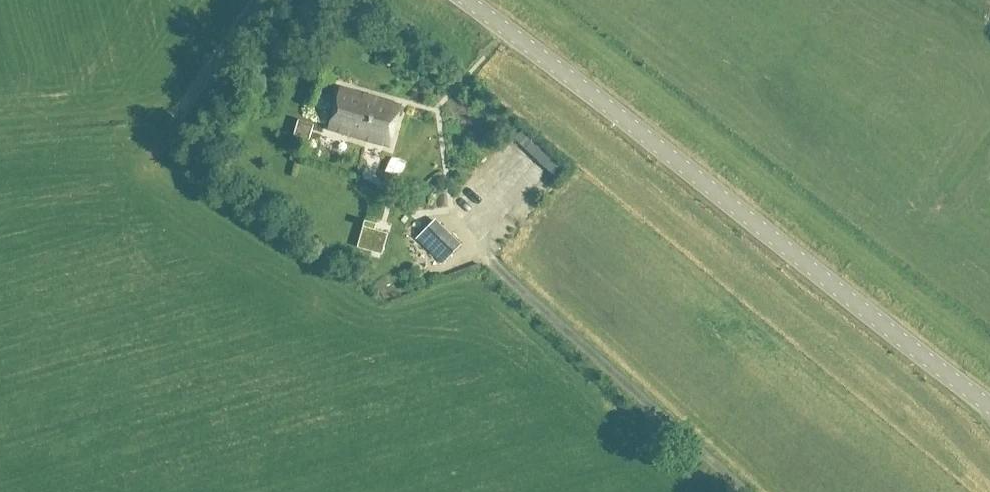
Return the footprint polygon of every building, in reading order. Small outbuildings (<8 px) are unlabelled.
[(329,128),(389,144),(400,104),(340,88),(329,128)] [(461,244),(435,218),(415,239),(442,263),(461,244)] [(374,228),(376,222),(365,219),(363,225),(364,225),(358,246),(381,253),(387,232),(374,228)]
